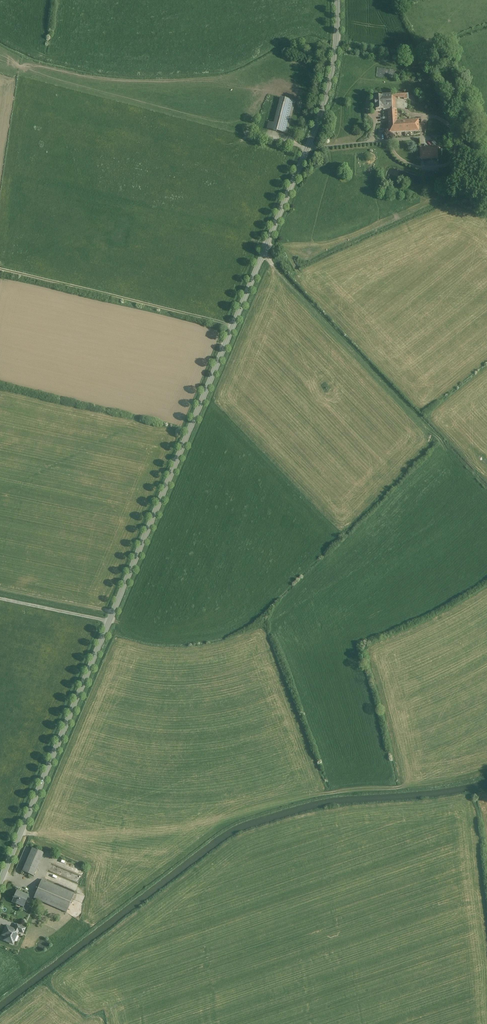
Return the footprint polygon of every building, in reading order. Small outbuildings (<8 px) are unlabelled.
[(419,94),(383,96),(383,98),(375,98),(376,111),(383,111),(388,111),(391,111),(420,109),(419,94)] [(295,102),(281,98),(274,124),(269,122),(267,129),(287,134),(295,102)] [(395,113),(391,113),(391,111),(388,111),(390,134),(419,132),(419,121),(396,122),(395,113)] [(438,146),(420,147),(421,159),(438,159),(438,146)] [(26,845),(16,869),(21,871),(31,848),(26,845)] [(43,853),(32,848),(22,871),(33,876),(43,853)] [(74,894),(41,880),(33,898),(40,901),(66,912),(74,894)] [(28,896),(17,891),(12,902),(23,906),(24,906),(25,903),(28,896)] [(25,928),(17,925),(14,930),(18,931),(23,933),(25,928)] [(14,930),(6,926),(2,935),(5,937),(4,939),(5,941),(13,944),(18,931),(14,930)]
